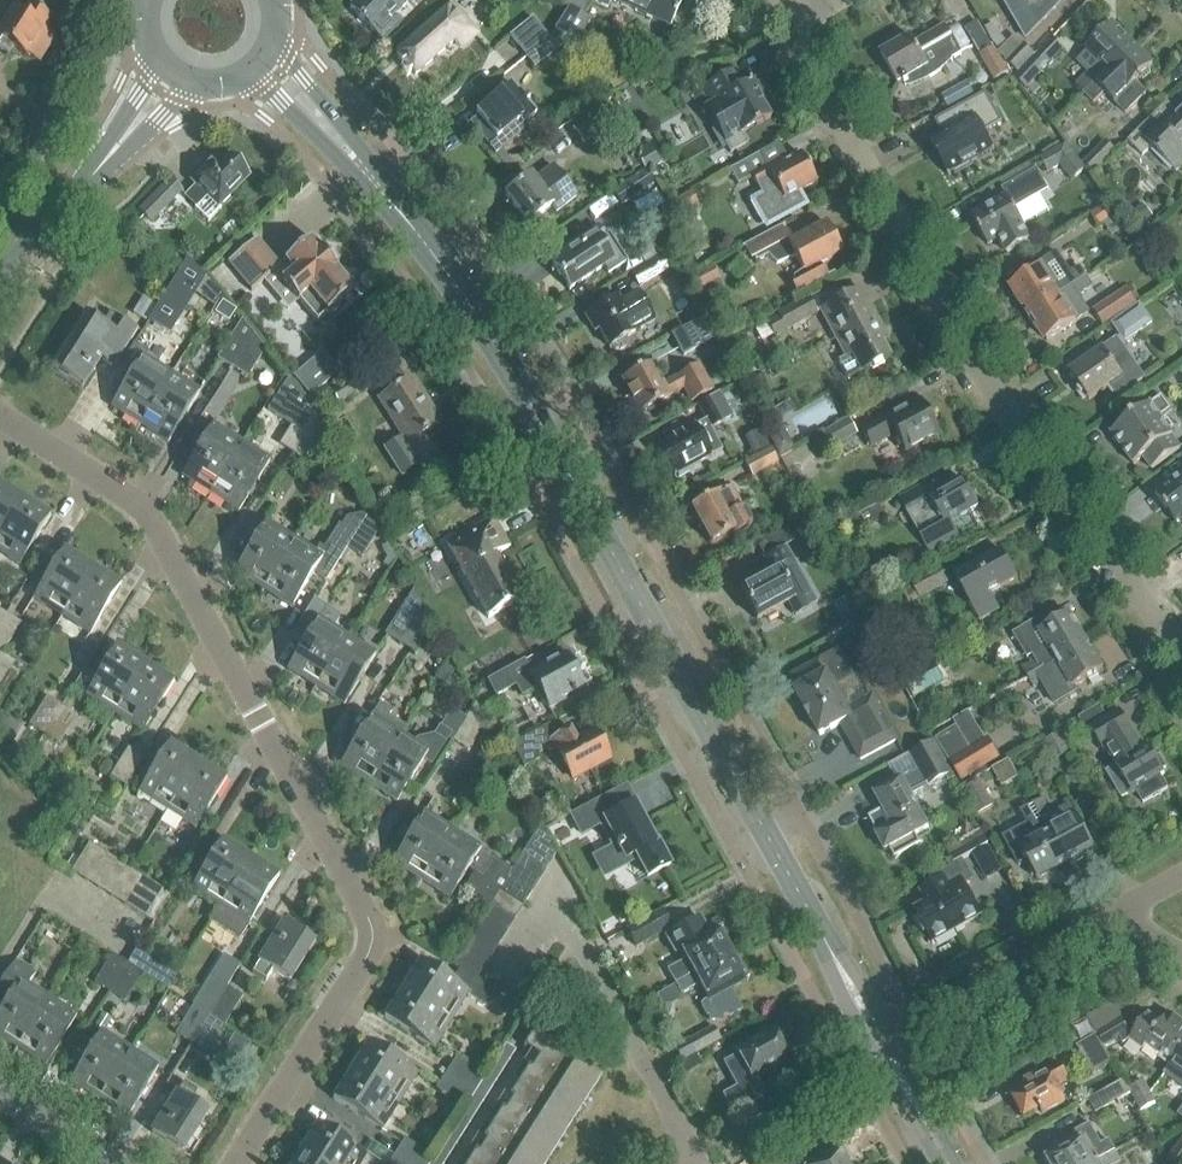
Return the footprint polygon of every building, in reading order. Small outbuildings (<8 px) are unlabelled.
[(350,9),(351,9),(373,32),(379,38),(382,41),(400,23),(394,16),(407,3),(405,2),(407,0),(359,0),(350,9)] [(566,5),(585,16),(592,0),(568,0),(566,5)] [(636,2),(635,11),(670,27),(682,2),(678,0),(631,0),(636,2)] [(1036,13),(1057,0),(1029,0),(1036,13)] [(30,6),(23,17),(13,11),(0,31),(0,52),(9,58),(15,48),(39,64),(56,37),(45,30),(52,20),(30,6)] [(399,54),(416,74),(457,40),(463,46),(479,33),(455,6),(399,54)] [(569,9),(556,31),(576,43),(590,21),(569,9)] [(526,58),(550,38),(547,37),(530,14),(506,34),(526,58)] [(993,38),(1001,34),(995,25),(990,26),(986,28),(993,38)] [(1081,100),(1086,94),(1134,47),(1114,26),(1091,49),(1088,45),(1073,60),(1087,74),(1071,90),(1081,100)] [(885,55),(901,83),(905,81),(908,85),(910,84),(911,87),(918,85),(923,83),(927,81),(932,78),(937,75),(943,71),(948,66),(953,61),(954,62),(955,61),(954,60),(964,55),(948,27),(920,43),(917,37),(903,45),(901,41),(885,55)] [(550,38),(526,58),(534,69),(559,48),(550,38)] [(1020,73),(1035,57),(1013,38),(1000,51),(1020,73)] [(1020,73),(1015,78),(1025,88),(1064,48),(1053,38),(1020,73)] [(1154,67),(1134,47),(1086,94),(1093,102),(1104,91),(1127,115),(1147,95),(1137,85),(1154,67)] [(997,80),(1010,73),(996,48),(983,56),(997,80)] [(711,105),(716,102),(718,107),(708,113),(731,153),(748,143),(742,133),(770,117),(759,99),(767,95),(758,78),(734,92),(725,77),(702,90),(711,105)] [(525,128),(523,123),(536,113),(525,100),(512,84),(477,113),(485,123),(476,131),(495,155),(502,149),(526,129),(525,128)] [(930,140),(929,141),(948,177),(950,176),(950,175),(952,174),(953,173),(955,178),(974,167),(971,163),(987,154),(993,151),(993,152),(995,151),(985,132),(1002,123),(986,93),(935,121),(942,135),(936,139),(931,141),(930,140)] [(610,117),(601,104),(576,122),(569,129),(579,141),(610,117)] [(1053,111),(1046,117),(1051,122),(1058,115),(1053,111)] [(1167,130),(1153,116),(1127,142),(1142,157),(1152,147),(1176,174),(1181,167),(1181,116),(1167,130)] [(1093,176),(1116,154),(1106,143),(1084,164),(1093,176)] [(752,202),(766,228),(807,205),(800,193),(816,184),(801,156),(788,163),(778,144),(728,171),(735,182),(750,176),(756,187),(758,186),(763,196),(752,202)] [(1060,166),(1068,180),(1083,171),(1067,144),(1042,158),(1050,171),(1060,166)] [(645,169),(646,170),(660,162),(649,146),(636,154),(645,169)] [(502,149),(495,155),(509,172),(516,167),(509,159),(502,149)] [(197,186),(186,197),(196,207),(208,196),(218,206),(247,176),(246,174),(248,172),(237,161),(235,163),(228,156),(221,163),(215,158),(192,181),(197,186)] [(506,196),(528,224),(553,205),(556,209),(573,196),(552,168),(535,181),(531,177),(506,196)] [(631,199),(653,182),(646,170),(645,169),(622,186),(631,199)] [(1000,240),(1009,255),(1032,241),(1023,227),(1025,226),(1016,210),(1037,198),(1032,190),(1045,183),(1038,170),(1003,190),(1008,199),(974,219),(989,246),(1000,240)] [(140,211),(152,222),(182,191),(171,180),(140,211)] [(690,191),(667,204),(674,217),(697,204),(690,191)] [(1129,214),(1140,226),(1152,217),(1141,204),(1129,214)] [(1096,232),(1116,219),(1108,207),(1088,220),(1096,232)] [(788,280),(796,295),(828,278),(822,265),(842,254),(826,223),(792,240),(784,225),(785,225),(785,223),(741,246),(757,261),(768,255),(776,264),(794,257),(802,272),(788,280)] [(553,266),(570,292),(604,269),(608,275),(625,263),(608,237),(605,239),(597,227),(559,253),(563,259),(553,266)] [(1159,230),(1148,240),(1158,251),(1169,242),(1159,230)] [(257,239),(227,264),(251,293),(274,273),(281,281),(280,282),(297,303),(299,302),(317,323),(355,291),(311,239),(280,266),(257,239)] [(1142,257),(1150,252),(1142,241),(1134,246),(1142,257)] [(1013,287),(1031,314),(1059,295),(1087,277),(1081,268),(1072,274),(1058,253),(1039,266),(1041,269),(1026,279),(1024,276),(1016,281),(1018,284),(1013,287)] [(638,286),(660,273),(652,259),(630,272),(638,286)] [(193,296),(205,277),(187,260),(149,320),(169,333),(193,296)] [(698,300),(723,286),(712,266),(686,279),(698,300)] [(1087,277),(1059,295),(1031,314),(1034,319),(1030,321),(1036,329),(1039,327),(1048,341),(1077,322),(1076,321),(1089,312),(1078,295),(1093,286),(1087,277)] [(886,335),(862,289),(822,310),(848,358),(841,361),(850,379),(862,372),(862,373),(890,357),(880,339),(886,335)] [(1093,312),(1103,327),(1136,304),(1126,289),(1093,312)] [(599,330),(609,347),(611,346),(619,348),(623,345),(625,337),(654,321),(637,292),(621,301),(618,297),(585,316),(595,332),(599,330)] [(809,297),(767,320),(775,336),(818,313),(809,297)] [(143,298),(133,314),(146,323),(153,313),(154,312),(157,306),(143,298)] [(235,310),(222,302),(215,312),(229,320),(235,310)] [(51,369),(83,389),(101,360),(114,368),(138,329),(111,312),(103,325),(86,314),(51,369)] [(1107,329),(1115,341),(1140,324),(1132,312),(1107,329)] [(672,335),(683,355),(715,338),(703,318),(672,335)] [(254,333),(243,319),(217,360),(231,369),(254,333)] [(247,379),(266,349),(254,333),(231,369),(247,379)] [(1088,400),(1089,401),(1112,386),(1119,397),(1145,379),(1118,341),(1070,374),(1080,388),(1080,389),(1087,400),(1088,400)] [(139,425),(170,376),(142,358),(111,407),(139,425)] [(406,435),(385,449),(404,477),(423,464),(427,471),(443,461),(425,434),(437,427),(430,416),(435,413),(403,362),(386,372),(396,388),(381,397),(392,414),(406,435)] [(621,380),(640,414),(670,397),(669,396),(684,388),(691,402),(713,390),(699,364),(663,384),(651,363),(621,380)] [(324,385),(308,365),(292,377),(309,397),(324,385)] [(355,373),(330,392),(339,406),(365,387),(355,373)] [(198,394),(170,376),(139,425),(168,442),(198,394)] [(288,378),(267,411),(289,425),(277,444),(293,454),(316,417),(305,400),(288,378)] [(721,391),(698,404),(712,427),(726,419),(734,414),(729,405),(721,391)] [(1173,438),(1175,437),(1162,420),(1174,412),(1163,398),(1113,434),(1137,467),(1146,460),(1154,470),(1181,450),(1173,438)] [(914,402),(861,430),(870,447),(894,434),(903,452),(938,433),(920,401),(915,404),(914,402)] [(316,417),(293,454),(308,463),(326,434),(316,417)] [(657,445),(674,475),(677,473),(679,477),(689,472),(686,467),(712,453),(721,448),(704,419),(696,424),(657,445)] [(823,434),(831,449),(857,435),(849,420),(823,434)] [(210,494),(218,480),(240,446),(211,428),(181,476),(210,494)] [(789,451),(777,429),(767,435),(772,445),(779,457),(789,451)] [(772,445),(742,462),(750,475),(780,459),(779,457),(772,445)] [(240,446),(218,480),(210,494),(238,512),(268,463),(240,446)] [(805,474),(809,462),(800,459),(796,471),(805,474)] [(1156,494),(1179,525),(1181,523),(1181,475),(1156,494)] [(977,504),(979,503),(973,493),(971,494),(964,481),(948,490),(940,477),(899,500),(930,553),(959,536),(953,525),(962,520),(961,518),(979,508),(977,504)] [(22,498),(0,484),(0,534),(22,498)] [(752,527),(730,487),(691,508),(711,545),(732,534),(734,536),(732,537),(733,538),(752,527)] [(22,498),(0,534),(0,553),(20,565),(51,516),(22,498)] [(850,524),(857,535),(889,516),(882,505),(850,524)] [(380,529),(371,511),(366,518),(347,548),(362,557),(380,529)] [(294,542),(263,591),(292,609),(314,574),(326,582),(347,548),(366,518),(360,515),(346,517),(341,525),(339,524),(324,549),(320,546),(314,555),(294,542)] [(803,515),(780,528),(789,544),(799,539),(812,532),(803,515)] [(832,518),(837,528),(842,526),(837,516),(832,518)] [(519,601),(493,555),(510,546),(495,518),(446,545),(488,619),(519,601)] [(263,591),(294,542),(266,524),(235,574),(263,591)] [(817,602),(786,545),(762,558),(770,571),(739,588),(756,619),(788,602),(795,614),(817,602)] [(34,598),(63,616),(94,567),(65,549),(34,598)] [(1000,588),(1017,579),(1002,551),(951,579),(976,618),(993,610),(985,597),(992,593),(994,597),(1002,592),(1000,588)] [(926,592),(947,582),(937,565),(898,586),(907,602),(926,592)] [(122,585),(94,567),(63,616),(91,634),(122,585)] [(400,644),(423,607),(413,590),(385,634),(400,644)] [(433,625),(423,607),(400,644),(415,653),(433,625)] [(6,614),(0,624),(0,650),(4,652),(22,623),(6,614)] [(1057,661),(1087,643),(1079,631),(1082,629),(1077,621),(1074,622),(1070,615),(1055,624),(1049,614),(1013,635),(1028,659),(1033,656),(1035,661),(1022,669),(1028,677),(1057,661)] [(315,688),(321,680),(346,639),(318,621),(287,670),(315,688)] [(375,657),(346,639),(321,680),(315,688),(344,706),(375,657)] [(1057,661),(1028,677),(1033,686),(1041,681),(1055,705),(1076,692),(1074,689),(1089,680),(1091,684),(1100,678),(1098,675),(1104,672),(1087,643),(1057,661)] [(86,696),(115,714),(146,665),(117,647),(86,696)] [(820,661),(793,676),(800,688),(795,691),(820,736),(841,724),(861,760),(897,739),(877,702),(870,706),(846,663),(839,650),(820,661)] [(499,702),(518,691),(524,702),(541,692),(550,709),(563,702),(562,700),(583,688),(581,684),(583,683),(576,669),(573,670),(569,663),(572,662),(569,657),(527,681),(519,666),(488,684),(499,702)] [(914,698),(944,682),(933,663),(904,679),(914,698)] [(146,665),(115,714),(144,732),(175,683),(146,665)] [(453,672),(444,666),(436,679),(445,684),(453,672)] [(0,667),(0,687),(9,673),(0,667)] [(47,697),(30,725),(44,735),(62,706),(47,697)] [(368,784),(399,736),(405,726),(389,716),(391,711),(379,704),(339,766),(368,784)] [(486,722),(476,704),(467,719),(452,742),(467,751),(486,722)] [(44,735),(60,744),(77,716),(62,706),(44,735)] [(399,736),(368,784),(397,802),(424,758),(432,763),(448,739),(452,742),(467,719),(451,709),(433,738),(417,741),(414,746),(399,736)] [(1103,748),(1106,747),(1132,791),(1136,789),(1143,802),(1168,787),(1161,775),(1164,772),(1163,769),(1166,767),(1160,756),(1156,758),(1149,745),(1139,751),(1128,733),(1133,730),(1121,709),(1105,719),(1091,727),(1103,748)] [(12,743),(20,729),(0,716),(0,735),(12,743)] [(1079,717),(1075,720),(1058,729),(1065,742),(1086,730),(1079,717)] [(572,729),(558,737),(551,724),(519,742),(515,750),(525,768),(541,760),(538,755),(556,745),(574,779),(610,759),(595,732),(578,741),(572,729)] [(956,727),(935,740),(961,781),(998,758),(988,741),(971,752),(956,727)] [(1069,752),(1059,734),(1049,739),(1059,758),(1069,752)] [(919,770),(928,785),(952,772),(934,739),(910,752),(919,770)] [(168,810),(198,762),(169,745),(139,793),(168,810)] [(473,763),(488,773),(498,758),(483,748),(473,763)] [(111,777),(126,787),(144,758),(129,749),(111,777)] [(226,780),(198,762),(168,810),(196,828),(226,780)] [(876,833),(886,851),(890,849),(895,858),(921,844),(915,834),(928,827),(911,795),(928,785),(919,770),(875,794),(884,810),(869,818),(877,833),(876,833)] [(960,786),(975,814),(991,804),(977,776),(960,786)] [(629,783),(572,815),(583,836),(602,826),(611,821),(623,843),(615,848),(599,857),(609,875),(641,857),(652,877),(675,865),(661,839),(660,840),(629,783)] [(1034,801),(1066,861),(1069,860),(1070,862),(1083,855),(1082,853),(1095,846),(1071,801),(1051,812),(1043,796),(1034,801)] [(1037,877),(1066,861),(1034,801),(1020,808),(1027,822),(1004,835),(1019,863),(1027,858),(1029,862),(1027,863),(1032,873),(1034,872),(1037,877)] [(421,881),(452,833),(424,815),(393,863),(421,881)] [(541,823),(522,854),(546,870),(557,853),(541,823)] [(965,836),(946,847),(955,863),(990,844),(981,828),(965,836)] [(481,851),(452,833),(421,881),(450,900),(469,869),(481,851)] [(191,890),(220,908),(250,859),(222,841),(191,890)] [(90,844),(72,873),(87,882),(105,853),(90,844)] [(1005,872),(993,849),(978,858),(990,880),(1005,872)] [(481,851),(469,869),(475,873),(464,890),(489,905),(491,903),(498,891),(523,906),(531,895),(506,879),(512,870),(481,851)] [(105,853),(87,882),(99,890),(118,861),(105,853)] [(539,882),(546,870),(522,854),(514,867),(539,882)] [(240,939),(248,926),(279,877),(250,859),(220,908),(211,922),(227,931),(240,939)] [(99,890),(122,904),(125,906),(143,877),(118,861),(99,890)] [(531,895),(539,882),(514,867),(512,870),(506,879),(531,895)] [(915,911),(933,943),(982,916),(963,880),(946,889),(938,873),(917,884),(927,904),(915,911)] [(143,877),(125,906),(152,924),(170,895),(143,877)] [(516,919),(523,906),(498,891),(491,903),(516,919)] [(491,903),(489,905),(483,916),(507,931),(516,919),(491,903)] [(628,931),(636,945),(638,948),(671,928),(662,912),(628,931)] [(483,916),(479,922),(475,928),(500,944),(507,931),(483,916)] [(675,987),(731,955),(725,944),(727,941),(721,932),(718,931),(717,929),(708,934),(700,919),(674,934),(682,948),(681,949),(688,961),(667,973),(675,987)] [(252,975),(266,984),(273,973),(289,983),(315,943),(284,923),(252,975)] [(500,944),(475,928),(467,940),(492,956),(500,944)] [(467,940),(459,953),(484,968),(492,956),(467,940)] [(177,975),(137,950),(127,965),(142,974),(168,991),(173,983),(177,975)] [(459,953),(452,965),(460,970),(476,980),(484,968),(459,953)] [(110,993),(127,965),(112,955),(94,984),(110,993)] [(737,966),(731,955),(675,987),(680,997),(700,986),(708,1001),(702,1004),(701,1007),(707,1018),(710,1018),(710,1022),(723,1023),(723,1017),(731,1017),(742,1011),(731,990),(745,981),(744,979),(746,975),(741,967),(737,966)] [(17,1049),(48,1000),(28,987),(37,972),(36,971),(35,973),(17,961),(18,960),(17,959),(0,986),(0,1005),(4,1007),(0,1013),(0,1038),(17,1049)] [(450,1021),(468,993),(489,1007),(493,1005),(500,995),(476,980),(460,970),(453,983),(419,962),(402,991),(450,1021)] [(124,1002),(142,974),(127,965),(110,993),(124,1002)] [(212,978),(193,1007),(209,1016),(227,987),(212,978)] [(176,979),(169,991),(179,997),(184,990),(182,983),(176,979)] [(210,1017),(225,1026),(243,998),(228,988),(210,1017)] [(450,1021),(402,991),(384,1019),(432,1050),(450,1021)] [(77,1018),(48,1000),(17,1049),(46,1067),(77,1018)] [(209,1016),(193,1007),(176,1035),(191,1044),(209,1016)] [(102,1014),(94,1027),(103,1032),(111,1019),(102,1014)] [(1147,1044),(1172,1063),(1181,1051),(1181,1030),(1180,1029),(1181,1027),(1181,1024),(1169,1014),(1162,1024),(1149,1014),(1130,1039),(1143,1049),(1147,1044)] [(207,1055),(225,1026),(210,1017),(192,1046),(207,1055)] [(1097,1035),(1100,1041),(1104,1048),(1130,1032),(1121,1018),(1096,1034),(1097,1035)] [(680,1064),(722,1040),(714,1028),(672,1051),(680,1064)] [(722,1063),(736,1088),(722,1096),(733,1114),(765,1097),(755,1079),(789,1060),(786,1055),(787,1051),(784,1045),(781,1045),(773,1031),(736,1052),(737,1055),(722,1063)] [(99,1101),(130,1051),(102,1034),(71,1083),(99,1101)] [(601,1076),(533,1034),(524,1049),(539,1059),(532,1071),(528,1069),(510,1099),(513,1101),(505,1113),(502,1111),(483,1141),(486,1143),(479,1155),(476,1153),(469,1163),(545,1163),(601,1076)] [(496,1037),(493,1042),(493,1048),(499,1051),(507,1038),(501,1035),(496,1037)] [(1111,1062),(1097,1035),(1075,1047),(1090,1073),(1111,1062)] [(368,1043),(350,1072),(398,1102),(416,1074),(368,1043)] [(430,1163),(444,1163),(515,1051),(505,1045),(430,1163)] [(158,1069),(130,1051),(99,1101),(127,1118),(158,1069)] [(1162,1077),(1174,1086),(1181,1075),(1181,1051),(1172,1063),(1162,1077)] [(455,1060),(447,1074),(474,1091),(483,1077),(455,1060)] [(1056,1087),(1068,1081),(1060,1066),(1010,1093),(1024,1119),(1039,1111),(1041,1115),(1064,1102),(1056,1087)] [(380,1131),(398,1102),(350,1072),(332,1100),(380,1131)] [(474,1091),(447,1074),(437,1089),(465,1107),(474,1091)] [(1123,1082),(1087,1101),(1093,1112),(1118,1098),(1128,1115),(1138,1109),(1134,1103),(1128,1092),(1123,1082)] [(1128,1092),(1134,1103),(1150,1093),(1144,1083),(1128,1092)] [(152,1134),(183,1154),(208,1113),(191,1103),(198,1093),(183,1084),(152,1134)] [(1134,1103),(1138,1109),(1140,1113),(1156,1104),(1150,1094),(1134,1103)] [(1114,1150),(1108,1141),(1100,1145),(1086,1122),(1070,1131),(1074,1139),(1058,1148),(1056,1145),(1044,1152),(1047,1157),(1045,1161),(1047,1163),(1089,1163),(1114,1150)] [(299,1153),(316,1163),(360,1163),(365,1155),(317,1125),(299,1153)] [(394,1157),(405,1163),(428,1163),(431,1159),(404,1141),(394,1157)] [(1168,1160),(1174,1163),(1181,1163),(1181,1141),(1168,1160)] [(848,1163),(842,1152),(838,1152),(835,1147),(822,1155),(823,1156),(821,1158),(816,1152),(810,1146),(792,1163),(846,1163),(848,1163)] [(1089,1163),(1114,1163),(1120,1161),(1114,1150),(1089,1163)] [(299,1153),(292,1163),(316,1163),(299,1153)]
